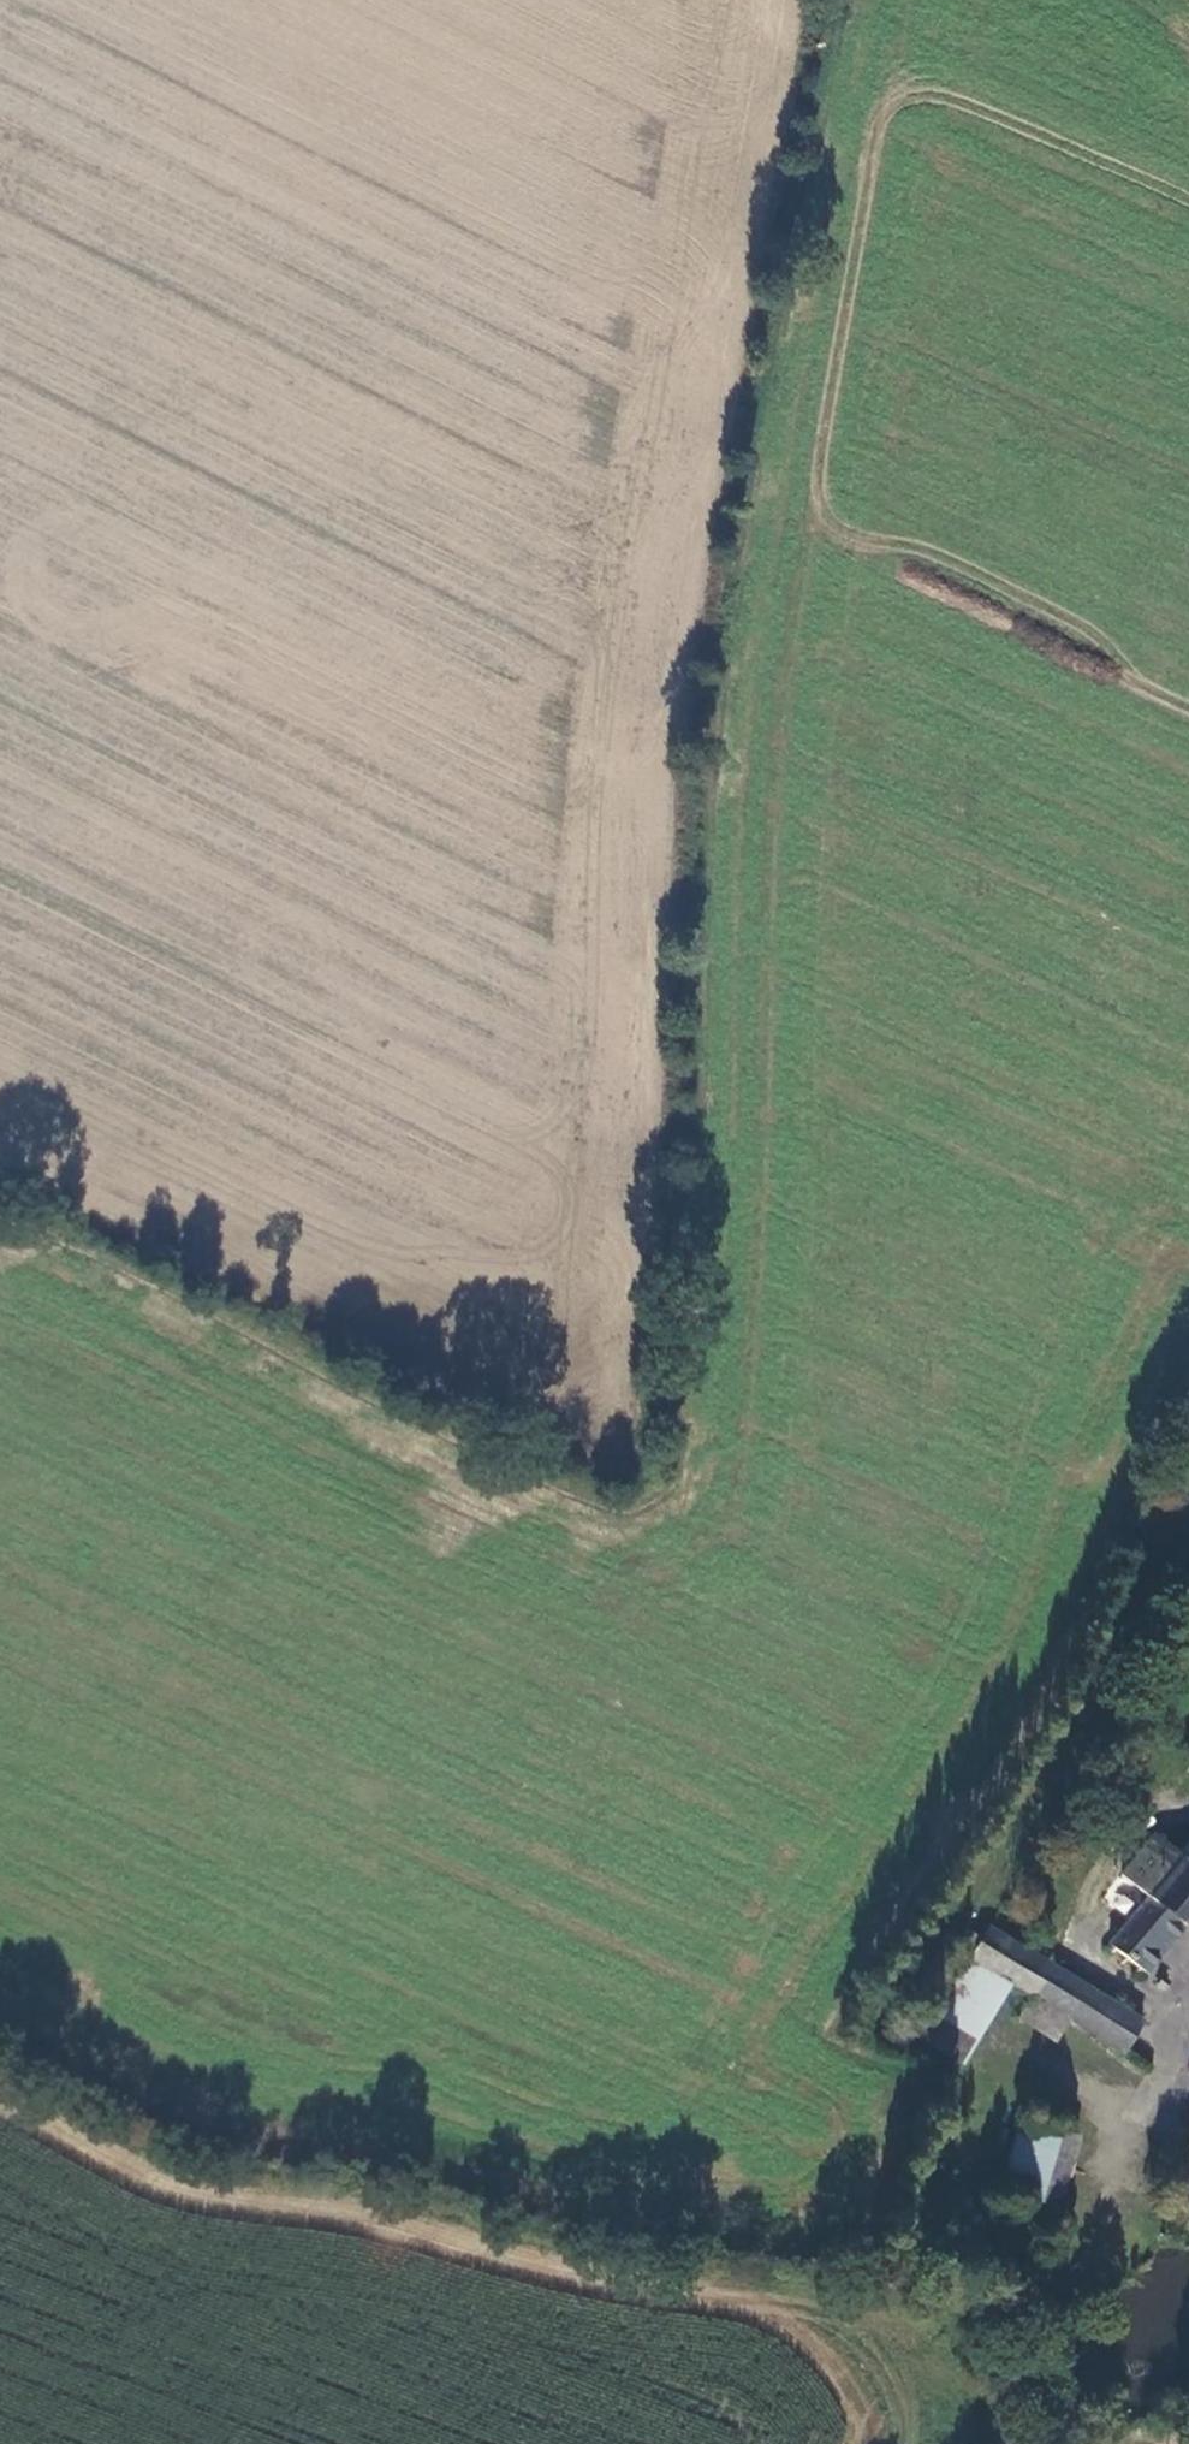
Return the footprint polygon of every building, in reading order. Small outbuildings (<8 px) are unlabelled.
[(1188,1924),(1188,1834),(1181,1843),(1158,1823),(1123,1870),(1146,1887),(1106,1940),(1150,1974),(1188,1924)] [(1117,2046),(1134,2014),(979,1921),(961,1954),(1012,1984),(1030,1995),(1070,2019),(1117,2046)] [(910,2033),(961,2065),(1012,1984),(961,1954),(910,2033)] [(1015,2018),(1055,2043),(1070,2019),(1030,1995),(1015,2018)] [(1022,2109),(1008,2185),(1062,2193),(1076,2119),(1022,2109)] [(1050,2261),(1062,2193),(1008,2185),(994,2183),(983,2251),(1050,2261)]
